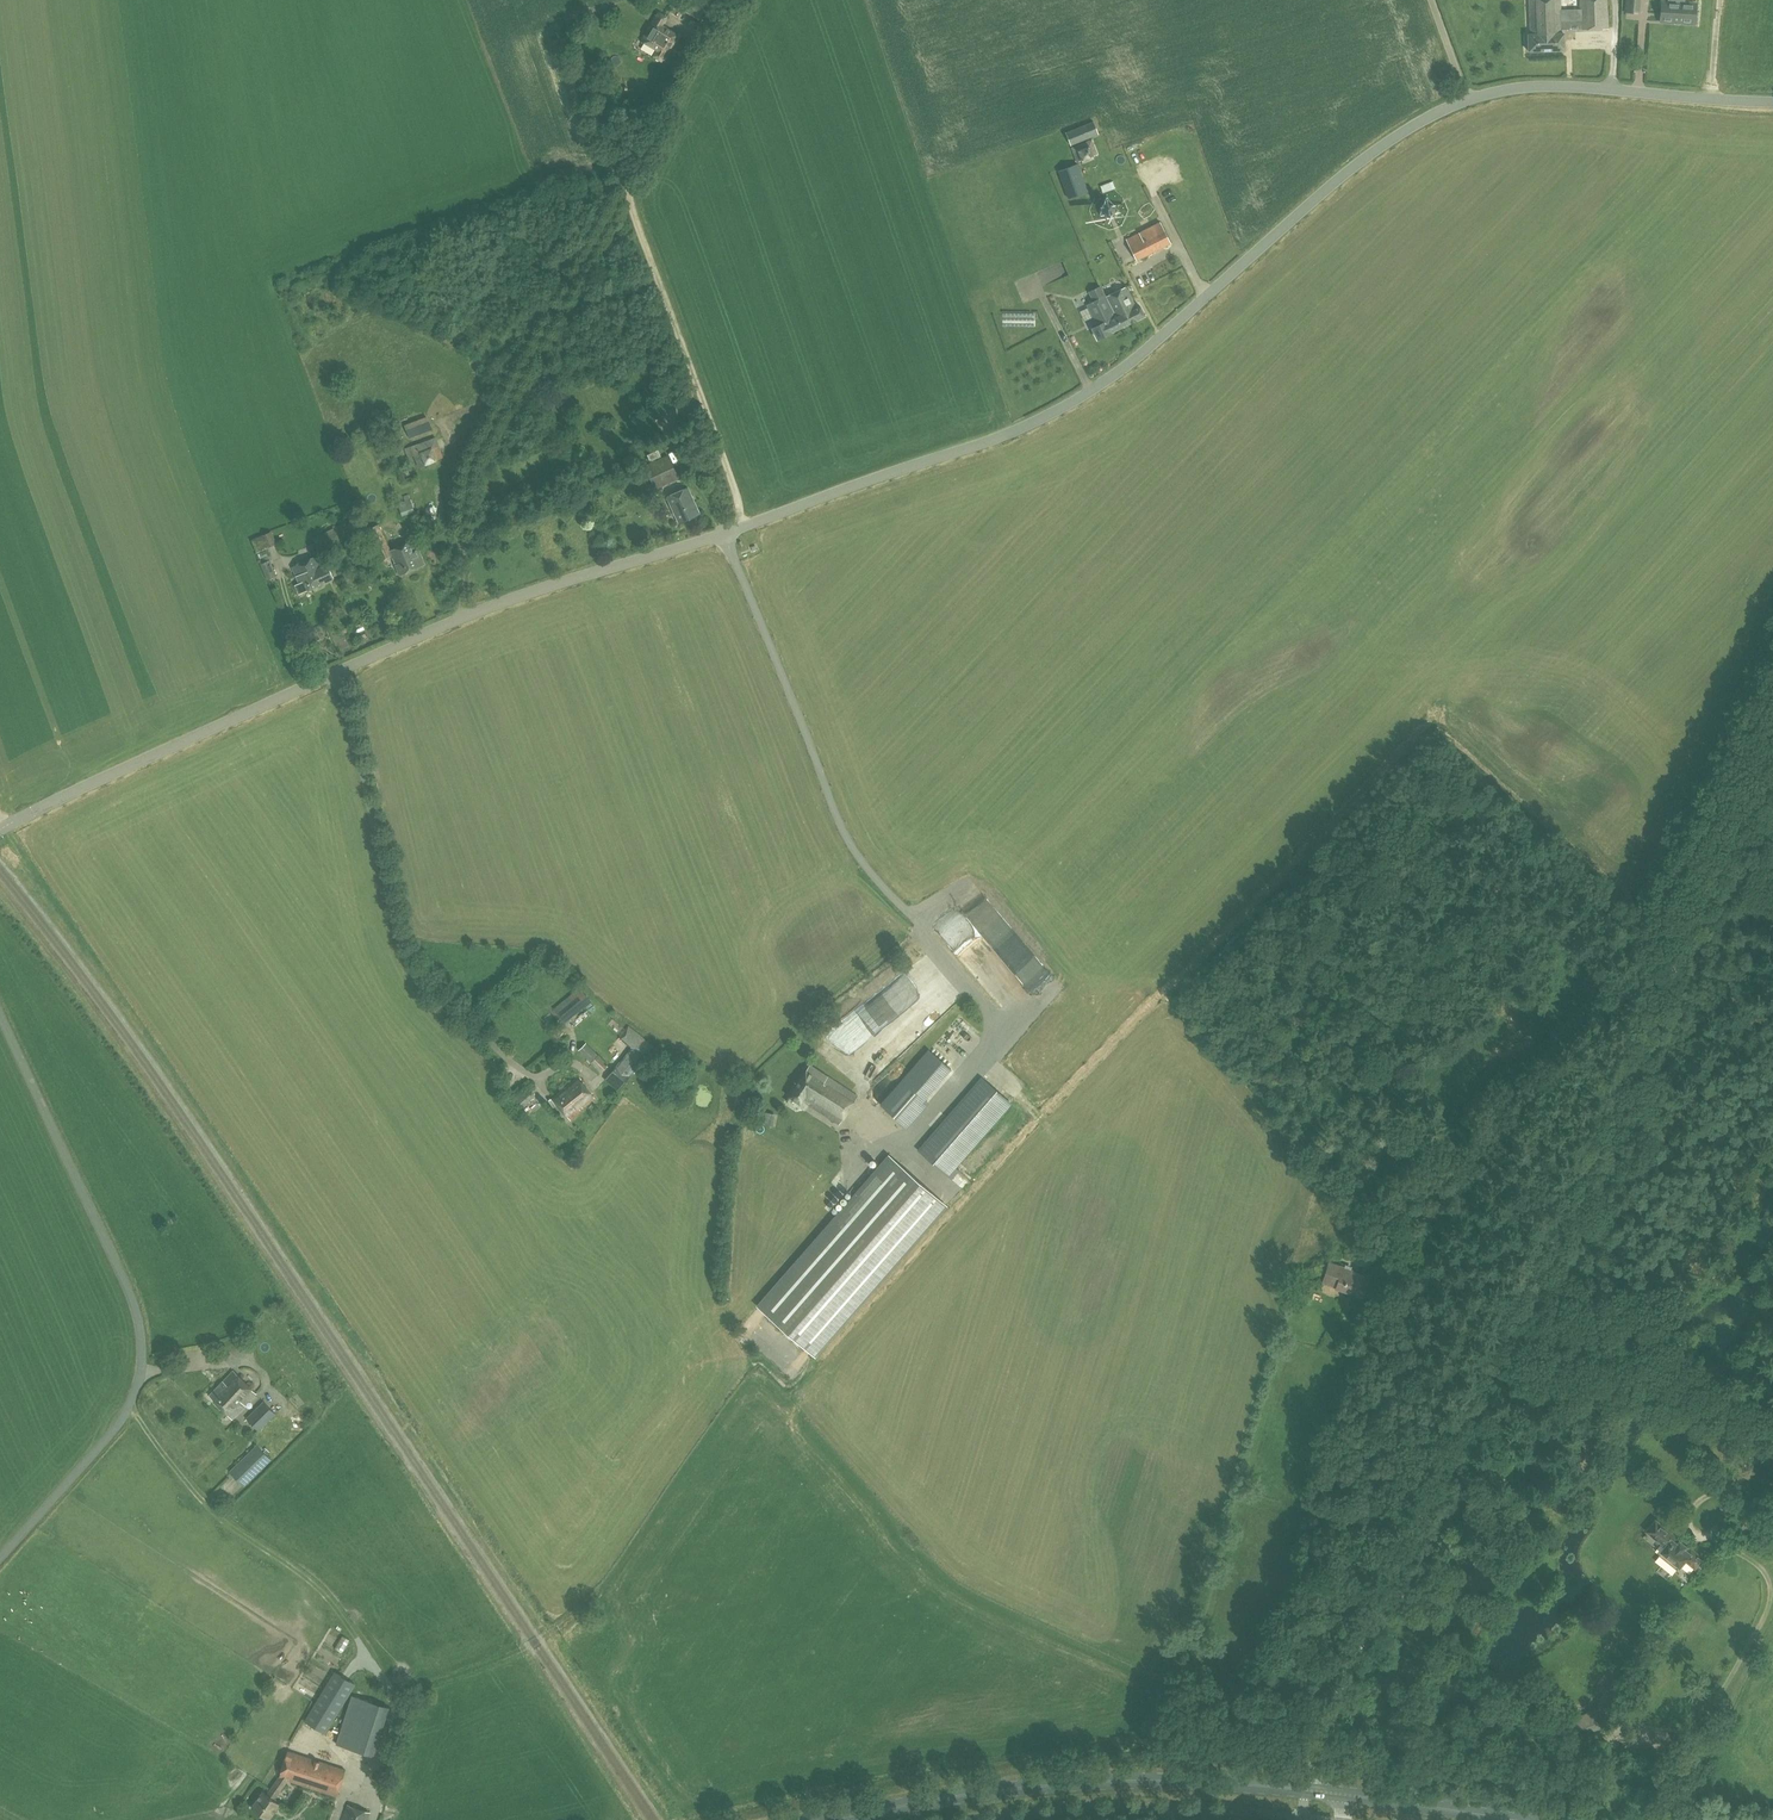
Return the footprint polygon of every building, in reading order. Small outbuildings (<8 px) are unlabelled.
[(1579,20),(1561,21),(1561,0),(1529,0),(1530,34),(1528,34),(1528,50),(1564,49),(1564,32),(1562,32),(1562,29),(1582,28),(1582,20),(1579,20)] [(1579,20),(1582,20),(1582,28),(1609,28),(1607,0),(1579,0),(1579,20)] [(1661,21),(1695,23),(1696,3),(1685,2),(1685,0),(1669,0),(1669,1),(1662,1),(1661,21)] [(666,55),(678,35),(662,25),(666,17),(659,12),(642,40),(657,49),(654,56),(662,61),(665,55),(666,55)] [(1093,120),(1066,131),(1071,145),(1098,133),(1093,120)] [(1092,138),(1071,147),(1076,161),(1098,153),(1092,138)] [(1088,191),(1078,163),(1058,170),(1069,198),(1088,191)] [(1103,193),(1115,188),(1112,181),(1100,186),(1103,193)] [(1104,210),(1108,214),(1113,211),(1115,207),(1111,204),(1106,205),(1104,210)] [(1126,238),(1137,259),(1170,242),(1160,221),(1126,238)] [(1046,286),(1062,282),(1059,270),(1043,274),(1046,286)] [(1147,273),(1140,277),(1144,285),(1151,281),(1147,273)] [(1096,318),(1097,317),(1101,323),(1093,327),(1098,337),(1120,327),(1106,296),(1101,286),(1091,291),(1096,301),(1089,304),(1096,318)] [(1126,286),(1106,296),(1120,327),(1145,315),(1141,305),(1136,307),(1126,286)] [(1006,325),(1039,326),(1039,316),(1006,315),(1006,325)] [(424,428),(433,422),(428,414),(418,420),(424,428)] [(406,423),(411,434),(418,431),(414,420),(406,423)] [(410,446),(413,454),(418,466),(443,457),(439,445),(435,436),(410,446)] [(644,465),(656,489),(680,478),(668,454),(644,465)] [(679,522),(700,512),(688,487),(667,496),(679,522)] [(408,495),(403,497),(405,501),(397,504),(403,518),(415,513),(410,499),(408,495)] [(358,505),(348,510),(352,520),(363,515),(358,505)] [(345,522),(314,536),(321,551),(352,536),(368,529),(368,528),(369,528),(364,517),(346,524),(345,522)] [(390,550),(379,523),(369,528),(368,528),(368,529),(381,559),(392,554),(400,574),(424,563),(418,549),(416,550),(412,540),(390,550)] [(263,534),(267,546),(276,543),(272,531),(263,534)] [(296,575),(299,582),(295,584),(299,593),(303,591),(304,592),(334,577),(327,563),(322,566),(317,555),(292,567),(296,575)] [(267,579),(277,575),(270,559),(260,563),(267,579)] [(982,901),(969,909),(974,917),(987,909),(982,901)] [(960,911),(941,927),(961,951),(980,935),(960,911)] [(1011,946),(1005,955),(1015,963),(1022,953),(1011,946)] [(986,949),(971,966),(991,984),(1006,968),(986,949)] [(1031,987),(1042,979),(1026,954),(1014,961),(1031,987)] [(900,985),(915,1005),(928,995),(913,975),(900,985)] [(580,989),(557,1009),(566,1020),(589,1000),(580,989)] [(587,1019),(595,1015),(592,1007),(583,1011),(587,1019)] [(618,1037),(632,1047),(610,1075),(621,1085),(653,1043),(628,1024),(618,1037)] [(827,1060),(852,1051),(847,1037),(822,1046),(827,1060)] [(608,1063),(586,1042),(578,1049),(601,1072),(608,1063)] [(929,1048),(880,1104),(907,1127),(929,1102),(925,1099),(951,1068),(929,1048)] [(800,1102),(802,1099),(839,1123),(857,1095),(810,1064),(790,1095),(800,1102)] [(917,1149),(948,1176),(951,1179),(959,1170),(956,1167),(1012,1103),(980,1076),(917,1149)] [(580,1111),(579,1110),(595,1097),(578,1077),(553,1097),(571,1119),(580,1111)] [(536,1096),(528,1086),(511,1100),(520,1110),(536,1096)] [(934,1214),(880,1164),(743,1310),(797,1360),(934,1214)] [(1323,1282),(1337,1286),(1336,1287),(1363,1296),(1369,1276),(1329,1263),(1323,1282)] [(234,1370),(223,1380),(224,1381),(209,1395),(233,1418),(246,1405),(246,1404),(256,1393),(234,1370)] [(259,1431),(276,1414),(264,1401),(247,1419),(259,1431)] [(244,1486),(272,1459),(257,1444),(230,1473),(244,1486)] [(1667,1545),(1662,1552),(1660,1554),(1677,1568),(1686,1557),(1696,1565),(1702,1558),(1660,1524),(1653,1533),(1667,1545)] [(341,1635),(334,1647),(343,1653),(350,1640),(341,1635)] [(356,1683),(334,1669),(304,1720),(325,1732),(356,1683)] [(1605,1687),(1596,1708),(1609,1714),(1618,1693),(1605,1687)] [(389,1706),(351,1694),(336,1743),(373,1755),(389,1706)] [(1599,1724),(1594,1711),(1573,1720),(1579,1733),(1599,1724)] [(287,1750),(278,1778),(267,1793),(263,1790),(251,1806),(268,1819),(280,1802),(274,1798),(287,1778),(337,1795),(345,1769),(287,1750)] [(347,1803),(342,1819),(368,1819),(371,1811),(347,1803)] [(927,1807),(917,1810),(919,1816),(929,1813),(927,1807)]
